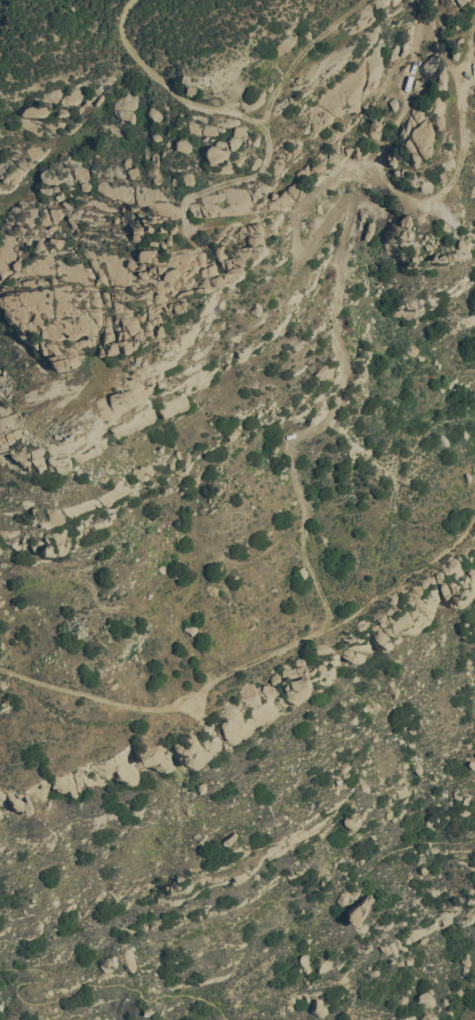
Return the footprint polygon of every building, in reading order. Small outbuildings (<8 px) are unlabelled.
[(306,124),(314,133),(331,118),(323,109),(306,124)] [(367,138),(379,138),(379,121),(367,121),(367,138)]
